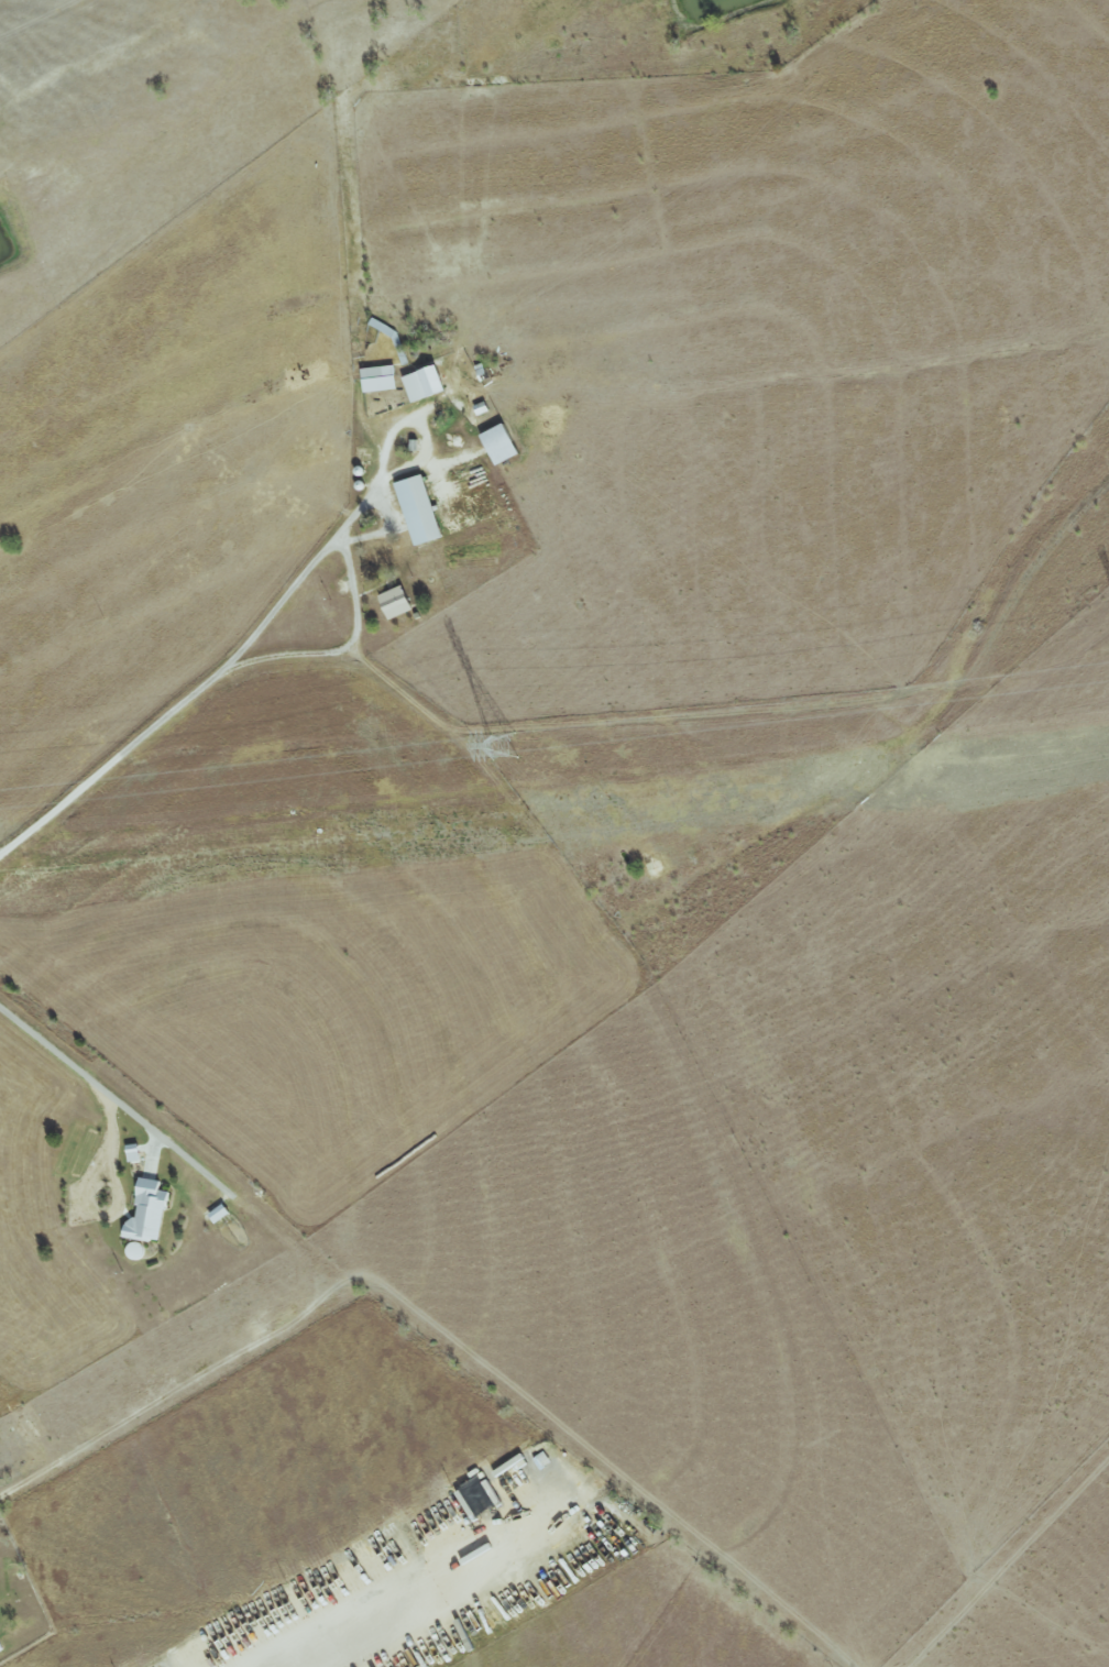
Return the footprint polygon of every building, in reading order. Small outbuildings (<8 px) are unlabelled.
[(362,372),(363,396),(396,394),(395,370),(362,372)] [(445,397),(437,370),(404,381),(412,407),(445,397)] [(161,1184),(141,1181),(135,1224),(127,1223),(124,1239),(161,1245),(169,1195),(160,1193),(161,1184)]
